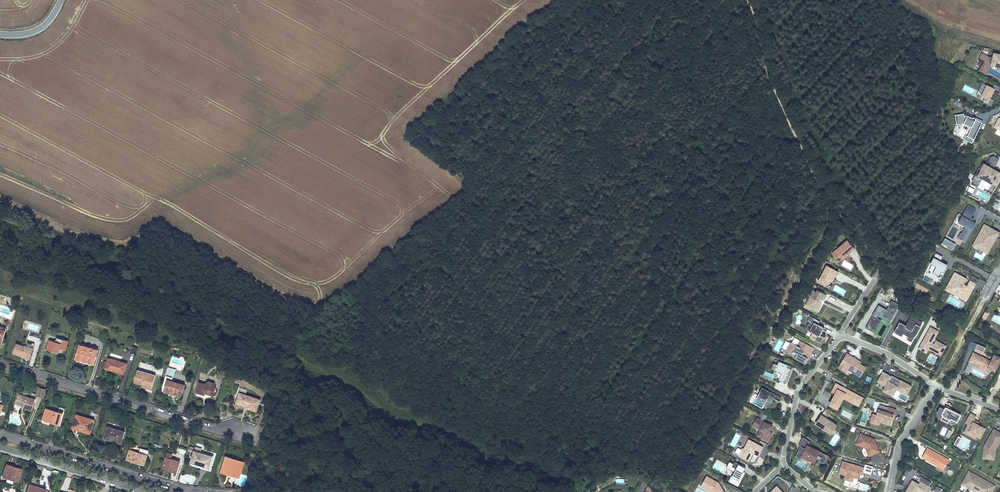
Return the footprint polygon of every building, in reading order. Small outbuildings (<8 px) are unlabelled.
[(994,53),(992,63),(989,61),(991,58),(982,53),(979,58),(984,61),(979,71),(984,74),(986,71),(988,72),(992,65),(999,67),(999,55),(994,53)] [(998,91),(999,87),(994,85),(992,88),(982,83),(978,92),(982,94),(981,96),(985,98),(983,101),(987,103),(987,104),(990,106),(993,100),(990,98),(994,90),(998,91)] [(955,116),(957,125),(964,124),(970,127),(969,129),(971,130),(967,137),(974,140),(982,123),(976,119),(973,118),(968,116),(964,116),(964,114),(955,116)] [(983,121),(968,114),(968,116),(973,118),(976,119),(982,123),(983,121)] [(971,130),(969,129),(964,139),(972,144),(974,140),(967,137),(971,130)] [(999,159),(993,156),(990,157),(987,161),(990,163),(988,166),(982,163),(979,168),(981,169),(978,173),(976,172),(972,180),(977,183),(979,184),(982,178),(991,183),(991,185),(995,187),(999,178),(999,174),(995,171),(991,168),(993,165),(995,165),(999,159)] [(993,168),(995,165),(993,165),(991,168),(995,171),(999,174),(999,171),(993,168)] [(985,191),(988,183),(982,180),(979,188),(985,191)] [(975,190),(968,186),(964,192),(971,197),(975,190)] [(976,209),(968,205),(958,222),(965,226),(962,233),(961,233),(958,237),(966,242),(971,231),(969,230),(970,229),(971,229),(972,227),(973,228),(976,223),(970,220),(976,209)] [(972,245),(988,254),(999,232),(984,224),(972,245)] [(956,244),(945,238),(942,243),(953,249),(956,244)] [(841,253),(844,257),(853,249),(850,246),(851,245),(848,240),(836,251),(839,255),(841,253)] [(943,257),(936,253),(932,260),(934,260),(932,264),(936,267),(933,273),(939,276),(941,271),(943,273),(946,267),(942,265),(943,262),(941,261),(943,257)] [(834,271),(835,270),(827,265),(818,282),(823,285),(825,281),(828,282),(830,278),(833,279),(837,273),(834,271)] [(966,280),(955,273),(947,287),(955,292),(956,289),(963,293),(961,297),(966,300),(971,290),(973,286),(975,288),(980,280),(972,276),(966,287),(963,286),(966,280)] [(831,284),(833,279),(830,278),(828,282),(825,281),(823,285),(826,286),(831,284)] [(947,287),(946,289),(961,297),(963,293),(956,289),(955,292),(947,287)] [(823,300),(826,295),(817,290),(816,292),(813,290),(810,296),(808,301),(812,303),(809,307),(815,311),(820,302),(819,301),(820,299),(822,299),(823,300)] [(866,328),(874,333),(881,320),(877,318),(880,314),(891,320),(899,305),(892,300),(887,309),(878,305),(875,311),(876,312),(874,316),(873,315),(866,328)] [(813,333),(810,338),(820,343),(823,337),(820,335),(824,328),(818,324),(819,321),(810,316),(808,321),(813,324),(809,331),(813,333)] [(900,322),(894,332),(902,336),(903,333),(908,336),(907,338),(912,340),(914,336),(915,337),(921,326),(920,326),(919,326),(921,322),(911,316),(906,325),(905,327),(902,326),(903,324),(900,322)] [(938,331),(931,327),(921,345),(928,349),(929,348),(930,347),(932,348),(931,350),(941,355),(946,346),(936,341),(934,344),(932,343),(938,331)] [(57,348),(59,348),(65,350),(68,341),(57,338),(55,342),(49,340),(47,350),(55,353),(57,348)] [(804,352),(810,356),(814,348),(799,340),(796,345),(792,343),(790,342),(790,343),(786,350),(792,354),(792,353),(793,352),(797,354),(796,356),(794,358),(804,364),(807,358),(808,358),(806,357),(802,355),(803,353),(804,352)] [(33,348),(25,346),(16,344),(13,353),(22,356),(22,354),(25,355),(24,357),(30,359),(33,348)] [(86,360),(86,362),(94,364),(98,350),(80,344),(76,359),(84,361),(84,360),(86,360)] [(974,351),(982,355),(986,348),(977,344),(974,351)] [(973,352),(968,361),(969,362),(964,371),(969,373),(973,364),(987,370),(988,368),(995,372),(999,360),(999,357),(993,354),(990,360),(973,352)] [(852,358),(852,357),(847,354),(838,368),(845,372),(847,369),(860,377),(866,368),(859,363),(856,361),(856,360),(852,358)] [(106,368),(117,372),(117,370),(124,372),(126,364),(109,358),(106,368)] [(773,363),(771,369),(781,373),(779,380),(786,383),(791,369),(790,369),(787,367),(788,365),(779,361),(777,365),(773,363)] [(176,394),(176,396),(181,398),(185,385),(172,381),(175,369),(168,367),(163,384),(165,385),(164,390),(176,394)] [(142,386),(151,389),(155,375),(146,373),(146,374),(137,371),(134,382),(143,385),(142,386)] [(887,374),(883,372),(879,379),(883,381),(881,383),(886,386),(883,391),(893,396),(896,389),(907,395),(911,386),(900,380),(899,381),(896,379),(897,378),(892,375),(891,376),(887,383),(883,381),(887,374)] [(206,393),(213,396),(215,388),(215,387),(215,385),(214,383),(208,381),(206,382),(205,385),(199,383),(196,392),(204,395),(205,393),(205,392),(206,393)] [(843,397),(844,398),(852,402),(853,399),(859,402),(862,398),(847,390),(846,391),(842,389),(843,387),(836,384),(832,392),(836,394),(830,404),(837,408),(843,397)] [(36,395),(43,398),(46,390),(39,387),(36,395)] [(757,397),(766,402),(770,405),(773,400),(770,399),(772,397),(774,398),(776,395),(762,387),(757,397)] [(248,405),(247,406),(247,408),(256,411),(260,400),(239,393),(237,402),(246,406),(246,405),(248,405)] [(24,407),(24,408),(32,411),(35,399),(18,394),(15,404),(21,406),(24,407)] [(874,405),(875,399),(867,396),(865,402),(874,405)] [(875,420),(880,422),(891,426),(892,420),(894,415),(895,415),(896,410),(888,407),(887,412),(878,409),(876,415),(875,420)] [(943,416),(949,419),(951,425),(957,422),(961,414),(949,408),(945,407),(944,409),(940,407),(937,413),(939,417),(943,416)] [(43,420),(59,425),(62,414),(46,409),(43,420)] [(973,422),(974,420),(976,416),(971,413),(965,423),(968,424),(965,429),(969,431),(969,432),(972,434),(976,436),(981,427),(977,424),(973,422)] [(85,432),(90,434),(94,420),(76,414),(73,425),(85,429),(85,432)] [(879,426),(880,422),(875,420),(876,415),(872,414),(869,423),(879,426)] [(829,421),(830,421),(821,415),(815,424),(831,434),(837,425),(831,422),(829,421)] [(769,434),(770,432),(773,426),(764,422),(764,421),(760,419),(757,417),(753,424),(760,427),(759,430),(761,431),(758,437),(767,442),(771,436),(769,434)] [(113,439),(121,442),(124,432),(108,427),(104,438),(113,441),(113,439)] [(995,449),(999,440),(999,433),(994,429),(984,446),(983,455),(993,456),(993,450),(994,449),(995,449)] [(874,443),(872,439),(861,434),(856,444),(865,448),(869,456),(874,453),(876,453),(874,449),(877,447),(875,442),(874,443)] [(962,438),(958,436),(954,444),(957,446),(962,438)] [(799,451),(798,451),(795,457),(801,460),(802,457),(814,463),(816,458),(819,460),(819,461),(824,464),(828,456),(809,446),(810,442),(803,437),(799,445),(800,446),(801,447),(799,451)] [(757,453),(759,454),(763,447),(749,440),(744,449),(743,448),(739,456),(748,461),(753,453),(756,455),(757,453)] [(131,445),(127,460),(144,465),(148,451),(131,445)] [(946,465),(949,460),(927,448),(921,458),(943,470),(944,469),(946,465)] [(200,453),(194,451),(191,462),(196,464),(197,463),(199,463),(198,465),(209,468),(212,457),(207,455),(200,453)] [(171,459),(166,457),(162,468),(172,471),(173,470),(177,471),(179,462),(171,459)] [(237,471),(240,461),(226,457),(221,472),(239,477),(240,472),(237,471)] [(845,477),(853,479),(853,478),(858,480),(859,475),(860,472),(863,473),(865,468),(842,461),(838,474),(845,476),(845,477)] [(743,476),(741,476),(743,472),(745,468),(734,462),(733,464),(729,462),(726,468),(728,469),(726,473),(732,476),(729,481),(738,485),(743,476)] [(15,468),(15,466),(6,463),(2,477),(7,478),(13,480),(18,482),(22,470),(15,468)] [(871,475),(873,467),(866,465),(865,468),(863,473),(871,475)] [(974,491),(992,491),(996,486),(968,471),(961,485),(974,491)] [(919,484),(912,481),(906,491),(917,491),(929,491),(931,488),(929,487),(931,483),(920,476),(918,481),(922,483),(920,485),(919,484)] [(720,485),(719,486),(717,484),(718,483),(706,477),(701,486),(710,491),(711,491),(724,491),(720,485)] [(29,483),(26,491),(50,491),(47,490),(47,489),(29,483)]
